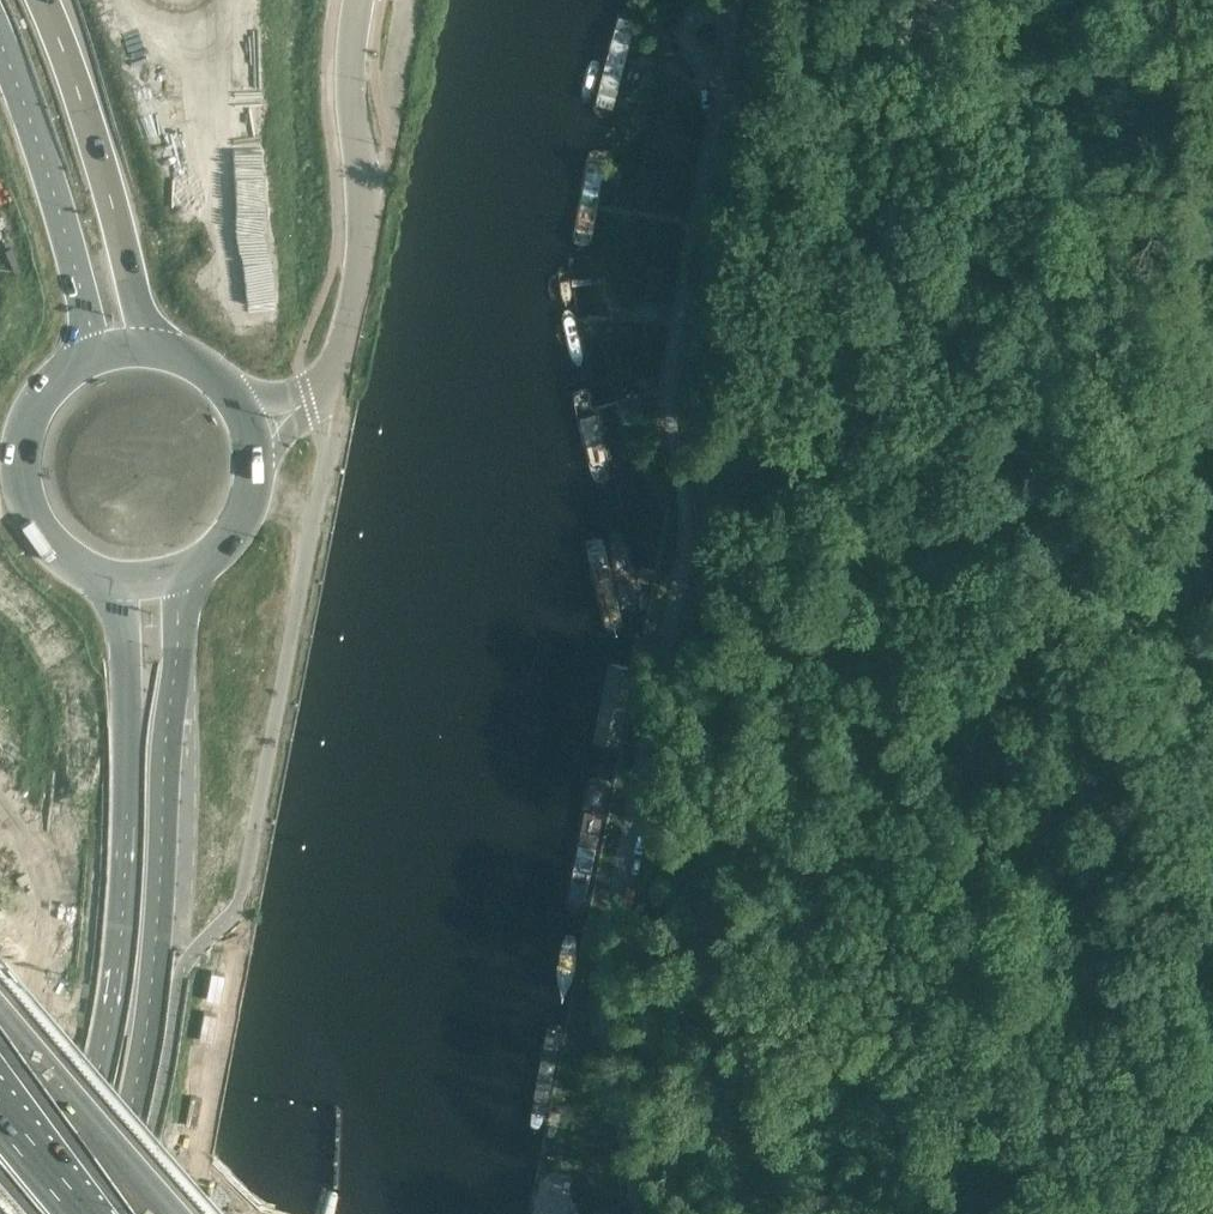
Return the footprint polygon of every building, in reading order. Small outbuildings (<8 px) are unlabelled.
[(574,165),(556,250),(577,253),(595,169),(574,165)] [(587,462),(610,457),(586,357),(562,363),(587,462)] [(622,617),(645,612),(628,524),(604,528),(622,617)] [(583,532),(603,632),(624,628),(622,617),(604,528),(583,532)] [(14,572),(0,548),(0,579),(14,572)] [(639,657),(606,650),(585,755),(619,761),(639,657)] [(571,892),(590,896),(605,821),(586,817),(571,892)] [(546,1000),(569,1004),(589,901),(566,896),(546,1000)] [(521,1127),(544,1131),(567,1014),(544,1009),(521,1127)]
